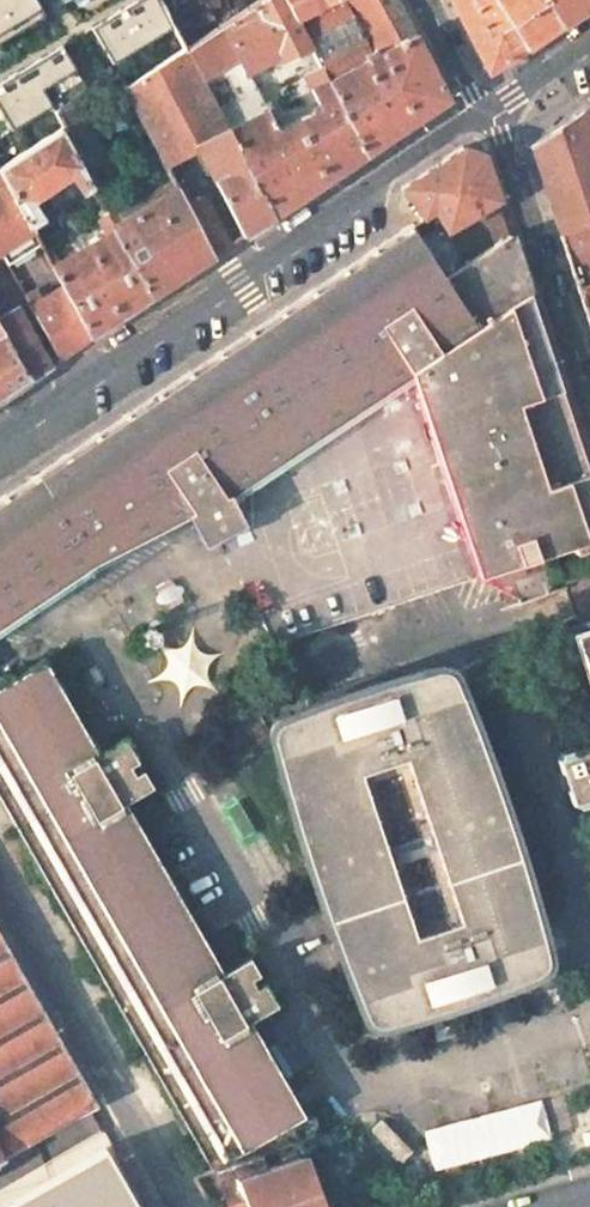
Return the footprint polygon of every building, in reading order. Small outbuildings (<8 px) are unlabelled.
[(158,0),(0,0),(0,138),(173,26),(158,0)] [(173,26),(185,48),(263,0),(159,0),(173,26)] [(185,48),(204,84),(243,64),(248,73),(308,43),(297,22),(286,0),(263,0),(185,48)] [(297,22),(326,6),(322,0),(286,0),(297,22)] [(297,22),(308,43),(327,80),(415,35),(396,0),(337,0),(326,6),(297,22)] [(487,71),(489,72),(524,48),(496,0),(449,0),(487,71)] [(524,48),(560,25),(543,0),(496,0),(524,48)] [(560,25),(589,5),(589,0),(543,0),(560,25)] [(415,35),(327,80),(365,154),(449,99),(415,35)] [(185,48),(124,87),(160,156),(182,143),(201,136),(206,150),(213,147),(216,154),(234,145),(227,130),(204,84),(185,48)] [(243,64),(204,84),(227,130),(267,109),(248,73),(243,64)] [(311,101),(290,112),(289,115),(293,123),(324,182),(365,154),(327,80),(305,91),(311,101)] [(77,98),(57,108),(66,125),(60,128),(80,164),(106,151),(77,98)] [(581,111),(580,112),(589,139),(589,105),(581,111)] [(267,109),(227,130),(234,145),(236,149),(241,159),(244,164),(271,218),(309,192),(324,182),(293,123),(278,132),(267,109)] [(558,229),(589,219),(589,139),(580,112),(529,146),(558,229)] [(0,167),(0,175),(31,229),(36,239),(45,234),(37,221),(41,218),(30,201),(71,175),(82,193),(92,186),(80,164),(60,128),(0,167)] [(482,152),(463,145),(401,187),(421,216),(432,209),(439,221),(434,225),(438,231),(444,227),(446,230),(456,223),(497,199),(482,152)] [(232,161),(220,168),(224,174),(237,168),(232,161)] [(224,174),(214,179),(243,236),(271,218),(244,164),(237,168),(224,174)] [(31,229),(0,175),(0,249),(31,229)] [(186,177),(175,182),(180,192),(185,203),(196,199),(186,177)] [(180,192),(115,228),(116,231),(152,298),(214,256),(185,203),(180,192)] [(196,199),(185,203),(214,256),(233,243),(207,193),(196,199)] [(509,234),(497,199),(456,223),(478,256),(509,234)] [(108,215),(98,220),(107,236),(116,231),(115,228),(108,215)] [(558,229),(589,326),(589,219),(558,229)] [(466,519),(484,574),(507,568),(516,565),(589,541),(589,476),(509,234),(478,256),(444,278),(409,225),(0,499),(0,626),(95,563),(183,507),(202,542),(215,536),(254,519),(245,498),(423,382),(466,519)] [(59,262),(52,267),(62,285),(92,338),(152,298),(116,231),(107,236),(59,262)] [(54,253),(47,258),(52,267),(59,262),(54,253)] [(38,290),(25,296),(61,359),(78,347),(92,338),(62,285),(42,298),(38,290)] [(0,318),(0,326),(8,339),(31,378),(47,368),(15,309),(0,318)] [(31,378),(8,339),(0,344),(0,399),(31,378)] [(484,574),(516,593),(507,568),(484,574)] [(574,638),(585,670),(589,685),(589,632),(574,638)] [(269,712),(356,1023),(553,967),(466,657),(269,712)] [(210,1167),(257,1140),(304,1113),(249,1019),(276,1004),(249,955),(222,970),(221,970),(141,831),(124,800),(151,786),(124,738),(97,753),(97,752),(85,733),(42,659),(11,677),(0,683),(0,801),(210,1167)] [(11,677),(11,675),(9,673),(7,671),(3,669),(0,671),(0,683),(11,677)] [(562,753),(558,760),(573,805),(580,809),(589,806),(589,744),(562,753)] [(86,1108),(96,1103),(0,936),(0,1157),(86,1108)] [(541,1100),(425,1131),(435,1170),(552,1140),(541,1100)] [(304,1113),(257,1140),(260,1142),(263,1144),(268,1144),(282,1136),(288,1139),(294,1139),(313,1130),(304,1113)] [(99,1136),(0,1196),(0,1206),(138,1206),(99,1136)] [(302,1155),(240,1177),(246,1195),(221,1206),(320,1206),(302,1155)]
